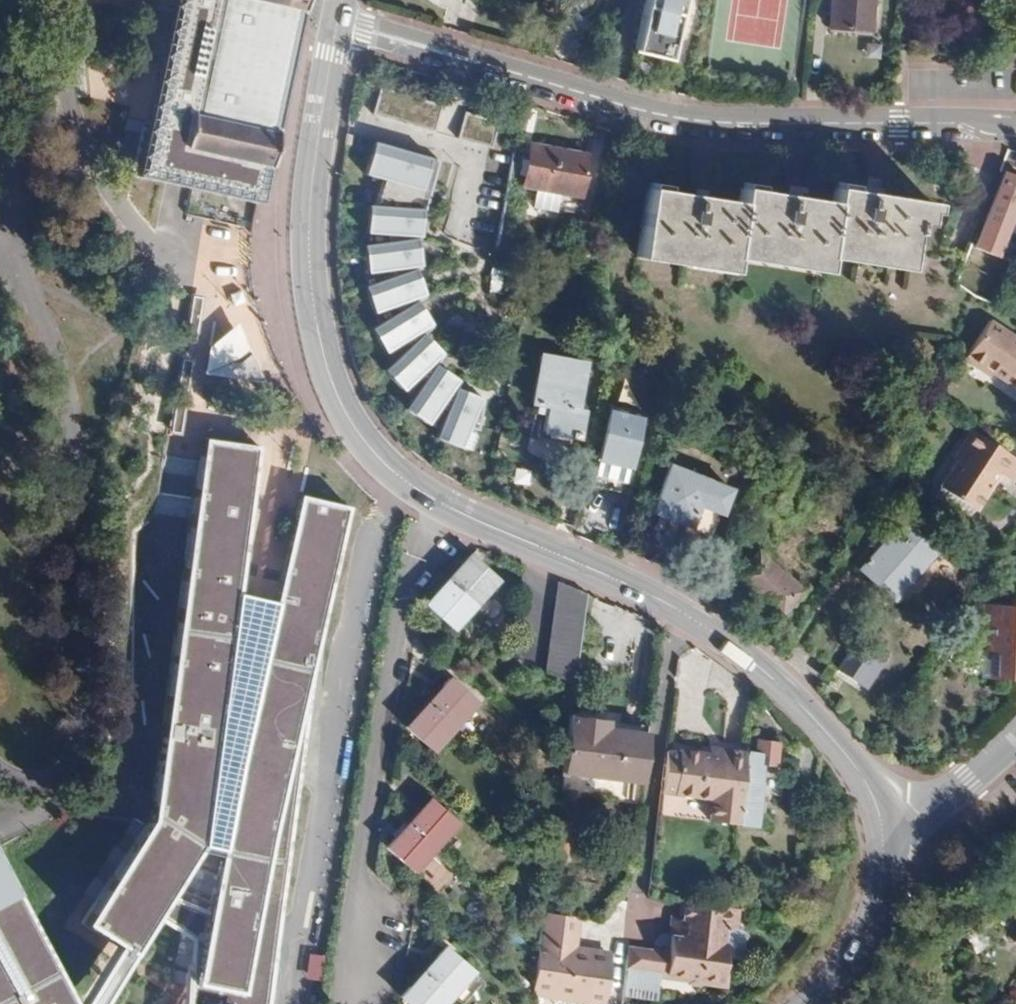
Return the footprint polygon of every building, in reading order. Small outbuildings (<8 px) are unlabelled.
[(176,14),(166,53),(134,172),(255,204),(310,0),(180,0),(176,14)] [(634,49),(668,58),(682,0),(646,0),(634,49)] [(828,30),(868,33),(870,0),(830,0),(828,30)] [(486,143),(493,122),(466,112),(458,133),(486,143)] [(430,156),(371,138),(360,169),(418,188),(430,156)] [(586,156),(528,143),(519,186),(577,198),(586,156)] [(1005,173),(997,193),(1015,201),(1015,178),(1005,173)] [(737,202),(650,186),(639,248),(730,265),(733,248),(823,265),(826,247),(906,262),(910,238),(912,238),(914,225),(924,227),(928,206),(836,189),(833,203),(740,186),(737,202)] [(997,193),(973,255),(993,262),(1015,208),(1015,201),(997,193)] [(418,207),(365,203),(364,232),(418,233),(418,207)] [(414,237),(361,244),(363,272),(418,263),(414,237)] [(488,290),(501,289),(500,264),(487,264),(488,290)] [(412,267),(360,284),(371,312),(424,294),(412,267)] [(412,300),(367,325),(382,351),(428,322),(412,300)] [(967,354),(992,371),(995,366),(1004,372),(1001,376),(1015,386),(1015,337),(990,320),(967,354)] [(206,345),(202,372),(260,380),(249,353),(234,322),(206,345)] [(439,352),(419,333),(381,367),(401,388),(439,352)] [(967,354),(964,360),(988,376),(992,371),(967,354)] [(531,404),(536,405),(533,420),(545,423),(542,434),(576,440),(581,415),(574,414),(583,364),(539,356),(531,404)] [(432,362),(401,406),(424,423),(454,378),(432,362)] [(1004,372),(995,366),(992,371),(1001,376),(1004,372)] [(453,386),(432,436),(457,446),(476,396),(453,386)] [(641,413),(605,406),(593,459),(629,466),(641,413)] [(955,458),(938,486),(976,509),(994,480),(986,475),(992,466),(1000,471),(1012,478),(1015,471),(1015,458),(969,427),(958,445),(962,447),(955,458)] [(177,888),(207,839),(224,851),(214,903),(199,989),(273,998),(274,998),(275,996),(281,956),(325,612),(348,502),(299,492),(276,599),(239,591),(258,444),(204,437),(154,815),(90,918),(124,940),(140,950),(163,911),(177,888)] [(958,445),(957,444),(951,455),(955,458),(962,447),(958,445)] [(671,460),(652,509),(690,524),(699,502),(722,511),(731,487),(708,478),(709,475),(671,460)] [(1000,471),(992,466),(986,475),(994,480),(1000,471)] [(866,545),(873,551),(865,560),(863,559),(854,567),(889,597),(930,551),(898,523),(881,542),(874,536),(866,545)] [(756,550),(733,578),(780,616),(802,588),(756,550)] [(497,580),(469,557),(446,581),(473,605),(497,580)] [(473,605),(446,581),(425,604),(451,628),(473,605)] [(590,591),(558,586),(546,667),(578,672),(590,591)] [(972,627),(986,643),(979,648),(982,652),(1004,678),(1013,671),(1015,668),(1015,614),(1008,605),(981,605),(980,620),(972,627)] [(856,638),(846,630),(827,653),(839,663),(836,666),(855,681),(871,661),(851,644),(856,638)] [(1004,678),(982,652),(981,677),(1004,678)] [(878,666),(871,661),(855,681),(862,686),(878,666)] [(475,703),(448,679),(424,704),(452,728),(475,703)] [(452,728),(424,704),(405,727),(430,752),(452,728)] [(640,786),(647,737),(608,731),(609,723),(567,717),(559,775),(640,786)] [(754,759),(747,757),(736,827),(753,830),(763,768),(773,769),(777,750),(758,746),(754,759)] [(727,750),(713,747),(713,753),(727,755),(727,750)] [(682,748),(681,752),(676,793),(692,796),(691,817),(734,824),(747,757),(748,752),(727,750),(727,755),(713,753),(682,748)] [(678,752),(671,751),(664,791),(673,793),(678,752)] [(455,824),(428,800),(405,824),(433,848),(455,824)] [(433,848),(405,824),(383,849),(410,872),(433,848)] [(568,827),(554,825),(549,859),(563,861),(568,827)] [(65,995),(57,980),(0,870),(0,1003),(70,1003),(65,995)] [(163,911),(197,933),(192,1003),(273,1003),(273,998),(199,989),(214,903),(177,888),(163,911)] [(665,935),(664,935),(662,951),(662,959),(659,974),(711,981),(717,942),(719,926),(723,907),(679,901),(677,921),(675,936),(665,935)] [(732,909),(723,907),(717,942),(720,942),(718,956),(730,957),(735,929),(728,928),(732,909)] [(536,940),(535,947),(530,983),(548,986),(547,994),(598,1001),(605,958),(588,956),(585,946),(574,944),(577,916),(540,910),(536,940)] [(677,921),(667,920),(665,935),(675,936),(677,921)] [(978,955),(996,947),(989,932),(971,940),(978,955)] [(604,949),(585,946),(588,956),(605,958),(607,958),(607,954),(604,949)] [(651,950),(626,947),(622,974),(647,978),(651,950)] [(469,971),(441,948),(419,973),(447,996),(469,971)] [(651,950),(647,978),(658,979),(659,974),(662,959),(662,951),(651,950)] [(419,973),(399,997),(407,1003),(440,1003),(447,996),(419,973)] [(548,986),(530,983),(529,991),(547,994),(548,986)]
